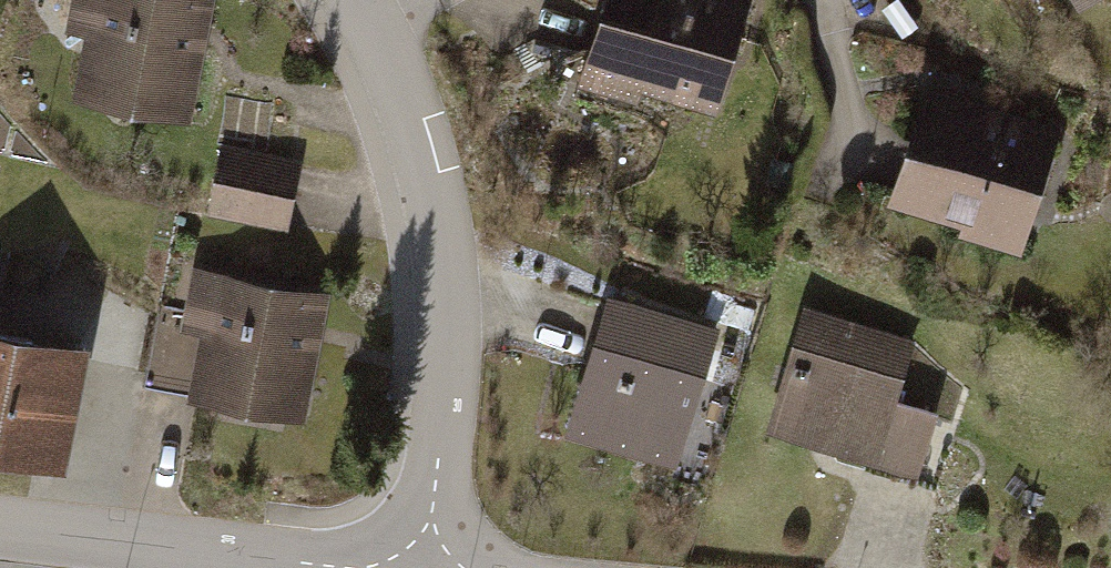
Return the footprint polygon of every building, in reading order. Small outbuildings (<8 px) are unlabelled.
[(212,0),(66,0),(59,36),(88,41),(75,104),(199,129),(225,3),(212,0)] [(731,0),(594,0),(569,86),(714,127),(749,5),(731,0)] [(1072,10),(1090,0),(1066,0),(1072,10)] [(1058,123),(917,80),(880,200),(959,224),(956,233),(1018,252),(1058,123)] [(294,173),(213,153),(197,216),(278,236),(294,173)] [(331,300),(187,266),(172,332),(206,340),(189,412),(299,437),(331,300)] [(715,335),(605,299),(560,438),(671,473),(715,335)] [(916,341),(804,304),(764,426),(914,476),(934,415),(896,402),(916,341)] [(0,323),(0,469),(51,479),(78,338),(0,323)]
